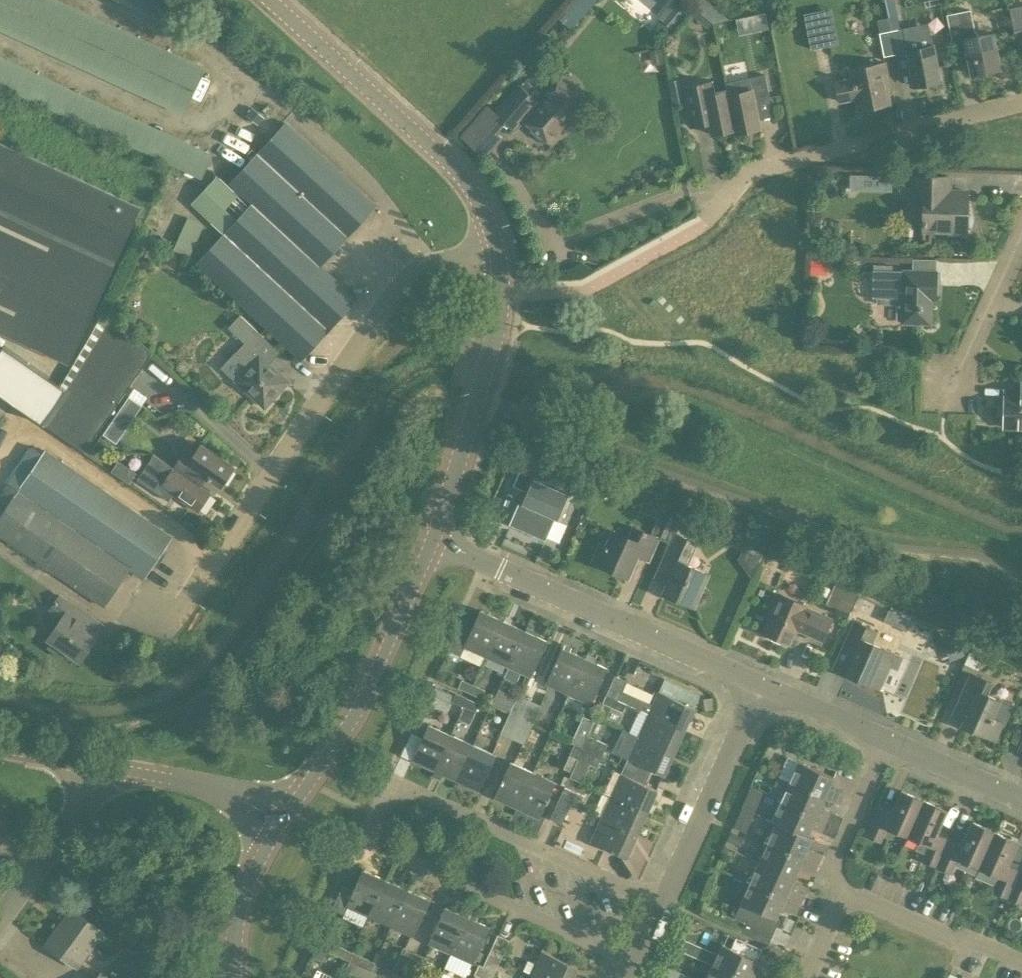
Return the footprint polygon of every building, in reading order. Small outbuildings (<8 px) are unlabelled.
[(71,0),(0,0),(0,29),(187,107),(207,57),(71,0)] [(573,29),(597,0),(583,0),(564,22),(573,29)] [(689,13),(673,0),(658,18),(674,31),(689,13)] [(729,18),(704,0),(703,0),(691,15),(709,28),(713,22),(729,18)] [(886,6),(888,18),(891,31),(899,30),(900,29),(895,5),(886,6)] [(802,13),(810,47),(838,40),(830,7),(802,13)] [(1010,9),(1015,38),(1021,37),(1021,7),(1010,9)] [(999,68),(992,35),(978,38),(977,32),(975,33),(971,11),(947,16),(955,53),(965,51),(970,75),(999,68)] [(765,13),(752,16),(756,31),(768,28),(765,13)] [(891,31),(888,18),(877,20),(884,57),(895,55),(891,31)] [(899,30),(891,31),(895,55),(907,52),(914,86),(939,81),(930,31),(915,34),(914,27),(900,29),(899,30)] [(951,63),(949,50),(941,52),(943,65),(951,63)] [(856,100),(859,111),(889,105),(885,83),(888,83),(885,64),(851,71),(853,80),(836,83),(840,103),(856,100)] [(740,81),(742,92),(730,94),(729,95),(736,129),(735,130),(736,133),(760,129),(754,102),(770,98),(765,75),(740,81)] [(538,102),(519,85),(495,113),(487,106),(460,137),(485,159),(502,139),(497,134),(505,125),(513,131),(523,120),(551,145),(587,103),(558,79),(538,102)] [(683,104),(678,79),(668,81),(673,106),(683,104)] [(736,129),(729,95),(730,94),(728,94),(728,91),(715,93),(712,81),(685,87),(693,127),(710,123),(713,134),(735,129),(736,133),(735,130),(736,129)] [(219,174),(193,203),(224,233),(196,264),(300,360),(357,299),(320,265),(375,206),(286,123),(229,184),(219,174)] [(116,262),(141,207),(0,142),(0,209),(116,262)] [(892,176),(850,176),(850,191),(891,192),(892,176)] [(923,231),(965,232),(966,192),(945,192),(945,177),(913,176),(913,193),(923,193),(923,231)] [(116,262),(0,209),(0,333),(69,364),(116,262)] [(203,225),(188,218),(174,249),(188,256),(203,225)] [(825,257),(811,257),(810,272),(824,273),(825,257)] [(873,270),(872,298),(877,298),(877,305),(898,306),(897,320),(900,321),(900,323),(929,324),(930,299),(934,300),(935,272),(936,260),(913,259),(913,272),(892,271),(893,266),(873,266),(873,270)] [(285,378),(249,345),(261,332),(240,312),(227,326),(243,342),(220,366),(264,406),(285,383),(285,378)] [(65,389),(0,347),(0,397),(85,452),(150,353),(111,318),(65,389)] [(129,396),(116,415),(129,424),(142,405),(129,396)] [(1006,398),(1005,430),(1021,430),(1021,398),(1006,398)] [(183,453),(173,468),(198,485),(199,485),(205,476),(219,485),(233,465),(201,443),(191,458),(183,453)] [(172,536),(46,450),(19,490),(129,566),(129,567),(129,568),(130,566),(144,576),(172,536)] [(173,468),(153,454),(136,479),(167,500),(172,493),(197,510),(209,492),(199,485),(198,485),(173,468)] [(555,473),(525,460),(513,486),(528,493),(523,505),(519,503),(509,525),(546,542),(555,520),(562,523),(574,496),(549,485),(555,473)] [(113,471),(129,482),(136,472),(120,461),(113,471)] [(103,606),(129,568),(129,567),(129,566),(19,490),(0,517),(0,535),(103,606)] [(660,538),(671,513),(644,501),(643,502),(640,509),(658,517),(650,535),(634,528),(629,538),(612,531),(606,546),(600,543),(592,562),(628,578),(638,556),(650,562),(660,539),(659,539),(660,538)] [(669,542),(659,564),(674,570),(669,582),(663,594),(694,607),(694,606),(697,607),(701,607),(707,605),(710,601),(711,595),(709,589),(706,587),(703,586),(708,575),(688,566),(699,542),(676,532),(682,518),(671,513),(660,538),(669,542)] [(827,603),(849,613),(857,596),(858,593),(836,583),(827,603)] [(833,618),(807,606),(780,594),(763,632),(790,644),(796,630),(822,642),(833,618)] [(47,648),(61,657),(65,652),(79,661),(97,635),(82,625),(89,616),(59,595),(49,609),(64,619),(49,641),(51,642),(47,648)] [(912,619),(889,609),(884,619),(907,630),(912,619)] [(480,611),(472,629),(461,624),(448,651),(460,656),(464,647),(486,657),(503,622),(480,611)] [(525,632),(503,622),(486,657),(509,668),(525,632)] [(903,658),(883,650),(865,642),(870,629),(854,622),(844,646),(856,651),(845,675),(878,689),(888,667),(897,670),(903,658)] [(525,632),(509,668),(531,678),(547,642),(525,632)] [(951,638),(935,643),(937,651),(945,648),(949,661),(965,656),(959,639),(953,641),(951,638)] [(972,645),(964,663),(978,669),(987,648),(973,642),(972,645)] [(569,695),(585,659),(562,649),(546,684),(569,695)] [(607,670),(585,659),(569,695),(591,705),(607,670)] [(995,740),(1010,706),(987,696),(993,684),(971,674),(960,698),(971,703),(961,725),(995,740)] [(614,675),(605,696),(626,705),(626,704),(640,709),(649,714),(648,715),(684,732),(694,709),(693,709),(700,695),(665,678),(665,679),(659,693),(653,704),(646,701),(623,691),(627,681),(614,675)] [(470,693),(474,684),(462,679),(458,687),(470,693)] [(474,684),(470,693),(482,698),(485,689),(474,684)] [(458,719),(468,697),(456,692),(446,714),(458,719)] [(518,694),(513,704),(497,696),(492,706),(509,714),(508,715),(520,721),(530,700),(518,694)] [(626,705),(605,696),(602,702),(623,712),(626,705)] [(480,702),(468,697),(458,719),(470,724),(480,702)] [(541,705),(530,700),(520,721),(532,726),(541,705)] [(520,721),(508,715),(500,733),(512,738),(520,721)] [(583,749),(589,735),(588,735),(595,720),(583,715),(571,742),(574,743),(573,745),(583,749)] [(684,732),(648,715),(638,738),(673,754),(684,732)] [(520,721),(512,738),(524,744),(532,726),(520,721)] [(435,772),(450,736),(428,726),(411,761),(435,772)] [(614,752),(627,758),(623,767),(648,779),(651,771),(663,776),(673,754),(638,738),(623,731),(614,752)] [(607,743),(589,735),(583,749),(601,757),(607,743)] [(450,736),(435,772),(432,777),(439,780),(442,775),(457,782),(473,746),(450,736)] [(583,749),(573,745),(563,769),(571,772),(577,758),(578,759),(583,749)] [(495,757),(473,746),(457,782),(479,792),(495,757)] [(601,757),(583,749),(578,759),(597,767),(601,757)] [(829,765),(835,768),(840,757),(834,753),(829,765)] [(516,809),(532,773),(510,763),(494,799),(516,809)] [(798,763),(789,783),(838,805),(843,796),(829,789),(833,778),(798,763)] [(648,779),(623,767),(621,773),(614,770),(604,793),(612,796),(611,798),(646,814),(656,792),(645,786),(648,779)] [(532,773),(516,809),(539,819),(555,784),(532,773)] [(558,801),(570,806),(571,804),(579,807),(582,800),(573,796),(580,782),(571,778),(565,792),(562,790),(558,801)] [(778,798),(777,801),(838,828),(842,818),(820,808),(824,799),(789,783),(782,798),(778,798)] [(908,835),(923,801),(901,791),(891,815),(879,809),(867,836),(880,841),(887,826),(908,835)] [(611,798),(600,821),(636,837),(646,814),(611,798)] [(570,806),(558,801),(550,818),(562,823),(570,806)] [(775,804),(777,808),(771,823),(776,825),(776,824),(806,838),(807,837),(810,828),(833,838),(838,828),(777,801),(775,804)] [(945,810),(923,801),(908,835),(920,840),(916,850),(926,854),(923,860),(937,866),(948,840),(935,834),(945,810)] [(636,837),(600,821),(590,843),(626,859),(636,837)] [(948,840),(937,866),(951,873),(958,857),(979,866),(994,832),(971,822),(961,845),(948,840)] [(766,837),(764,842),(817,866),(822,855),(807,848),(811,839),(807,837),(806,838),(776,824),(776,825),(771,836),(766,837)] [(994,832),(979,866),(1002,876),(995,892),(1008,898),(1020,871),(1007,865),(1017,842),(994,832)] [(763,844),(766,848),(759,863),(793,879),(797,869),(813,876),(817,866),(764,842),(763,844)] [(759,863),(753,876),(749,877),(747,881),(750,882),(800,905),(804,895),(789,888),(793,879),(759,863)] [(332,909),(336,911),(330,926),(336,928),(342,914),(343,914),(346,906),(368,916),(384,880),(361,870),(352,890),(343,886),(332,909)] [(1008,898),(1021,904),(1021,903),(1021,872),(1020,871),(1008,898)] [(384,880),(368,916),(391,926),(407,890),(384,880)] [(769,933),(775,919),(780,908),(795,915),(800,905),(750,882),(741,903),(734,917),(769,933)] [(407,890),(391,926),(413,936),(429,900),(407,890)] [(451,953),(467,917),(444,907),(428,943),(451,953)] [(104,932),(72,909),(45,946),(77,969),(104,932)] [(467,917),(451,953),(474,964),(490,928),(467,917)] [(488,954),(500,959),(509,939),(498,933),(488,954)] [(684,938),(679,949),(701,958),(706,946),(684,938)] [(348,960),(352,951),(329,941),(328,943),(320,939),(313,956),(321,960),(325,950),(348,960)] [(712,965),(741,977),(766,977),(767,976),(751,969),(755,960),(760,949),(739,940),(734,951),(720,945),(712,965)] [(406,972),(415,952),(404,947),(394,967),(406,972)] [(348,960),(350,961),(346,970),(363,977),(375,977),(380,966),(374,963),(375,962),(352,951),(348,960)] [(541,977),(572,977),(577,967),(541,951),(531,973),(541,977)] [(415,952),(406,972),(417,977),(427,957),(415,952)] [(488,954),(483,965),(479,963),(474,974),(483,977),(491,977),(500,959),(488,954)] [(706,977),(741,977),(712,965),(706,977)] [(394,967),(391,974),(400,977),(404,977),(406,972),(394,967)]
